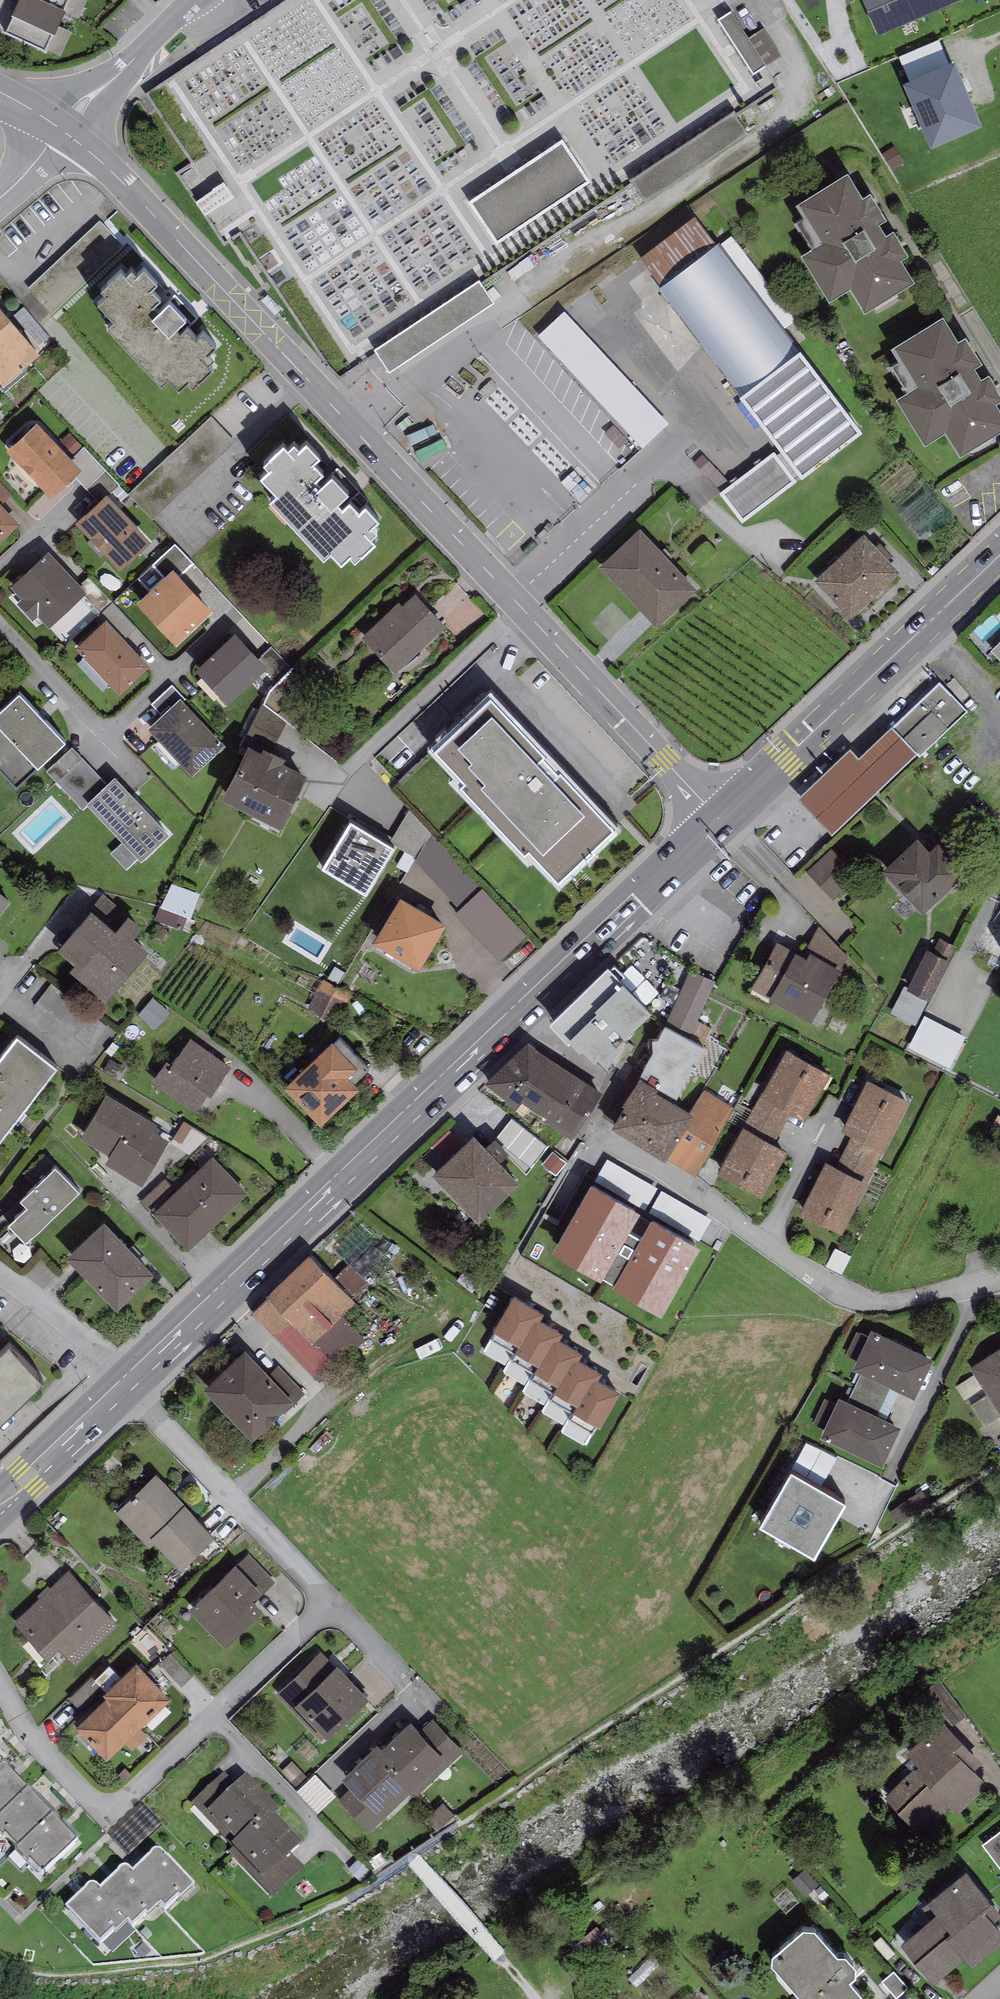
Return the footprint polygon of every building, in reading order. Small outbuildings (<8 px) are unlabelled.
[(33,0),(21,0),(4,36),(44,54),(51,38),(55,39),(66,15),(63,14),(33,0)] [(63,14),(69,1),(73,3),(74,0),(33,0),(63,14)] [(879,41),(972,0),(861,0),(879,41)] [(767,34),(753,44),(736,19),(721,29),(757,82),(786,62),(767,34)] [(912,87),(934,139),(974,122),(951,69),(942,73),(940,67),(915,78),(917,84),(912,87)] [(519,173),(470,205),(496,245),(589,186),(563,145),(519,173)] [(233,189),(222,171),(193,190),(204,207),(233,189)] [(848,177),(797,209),(805,221),(796,227),(812,253),(802,260),(831,307),(851,294),(864,317),(914,286),(900,265),(909,259),(894,236),(886,241),(879,230),(887,225),(871,199),(864,203),(848,177)] [(716,248),(694,218),(640,259),(663,289),(659,293),(742,401),(739,403),(802,485),(862,439),(800,358),(803,356),(783,329),(719,246),(716,248)] [(731,237),(719,246),(783,329),(795,320),(731,237)] [(125,258),(121,253),(106,266),(108,268),(102,273),(107,279),(98,287),(114,305),(108,310),(161,368),(169,361),(179,372),(187,365),(192,371),(212,352),(208,347),(213,342),(209,336),(216,330),(203,315),(196,321),(187,311),(180,318),(173,310),(185,299),(169,281),(157,293),(152,287),(160,280),(151,271),(157,266),(143,251),(136,257),(131,252),(125,258)] [(479,280),(373,351),(378,359),(389,375),(495,304),(484,288),(479,280)] [(4,373),(40,343),(0,295),(0,369),(4,373)] [(267,296),(262,301),(275,315),(280,310),(267,296)] [(669,426),(564,314),(537,339),(642,451),(669,426)] [(892,353),(900,366),(891,372),(907,398),(897,405),(926,451),(946,439),(960,461),(999,437),(999,417),(995,409),(999,406),(999,398),(990,381),(981,386),(974,375),(982,370),(966,343),(959,347),(943,322),(892,353)] [(36,414),(6,444),(50,492),(81,461),(36,414)] [(210,471),(238,448),(215,421),(187,445),(210,471)] [(288,432),(284,427),(269,441),(270,442),(264,447),(268,453),(260,460),(276,478),(270,484),(323,542),(332,535),(342,546),(349,539),(355,545),(375,526),(370,521),(376,516),(371,510),(379,504),(366,489),(359,495),(350,485),(343,492),(336,484),(348,473),(332,455),(319,466),(314,461),(322,454),(314,445),(319,440),(306,425),(299,431),(294,426),(288,432)] [(742,524),(796,483),(774,454),(719,495),(742,524)] [(85,507),(74,517),(119,564),(132,553),(130,552),(150,533),(106,486),(84,506),(85,507)] [(0,498),(0,537),(19,518),(0,498)] [(639,523),(599,561),(656,621),(696,583),(639,523)] [(815,576),(850,613),(899,567),(864,530),(815,576)] [(87,586),(48,545),(10,580),(21,592),(16,597),(32,615),(37,610),(49,622),(87,586)] [(174,561),(137,595),(176,637),(212,603),(174,561)] [(446,621),(415,588),(401,601),(398,598),(362,632),(395,668),(446,621)] [(106,614),(75,643),(119,689),(150,660),(106,614)] [(235,624),(195,662),(228,696),(262,664),(277,679),(291,666),(270,644),(262,652),(235,624)] [(991,646),(999,655),(999,637),(991,646)] [(968,712),(939,681),(859,759),(850,750),(797,799),(831,836),(916,755),(919,758),(968,712)] [(16,779),(66,733),(20,683),(0,701),(0,762),(16,779)] [(610,816),(490,683),(434,734),(464,767),(459,771),(523,842),(530,835),(556,865),(610,816)] [(181,692),(147,723),(191,770),(224,739),(181,692)] [(261,742),(248,736),(221,790),(280,819),(307,766),(283,754),(285,749),(263,738),(261,742)] [(105,780),(72,744),(47,768),(82,806),(89,800),(87,797),(105,780)] [(105,780),(87,797),(89,800),(125,837),(111,851),(126,866),(139,853),(142,855),(170,828),(114,771),(105,780)] [(351,811),(322,859),(365,885),(394,837),(351,811)] [(917,830),(882,862),(922,905),(965,866),(939,836),(930,844),(917,830)] [(832,845),(806,869),(833,897),(858,873),(832,845)] [(200,891),(172,881),(160,904),(188,914),(190,915),(200,891)] [(0,888),(0,908),(10,896),(0,888)] [(401,889),(374,933),(419,960),(446,916),(401,889)] [(505,969),(533,942),(487,895),(459,922),(505,969)] [(116,921),(91,901),(58,940),(77,956),(70,964),(107,994),(148,944),(132,930),(141,919),(127,908),(116,921)] [(188,914),(160,904),(155,918),(183,928),(188,914)] [(807,945),(810,947),(839,963),(846,952),(818,924),(807,945)] [(926,945),(906,984),(930,996),(957,943),(937,933),(930,947),(926,945)] [(794,947),(777,937),(751,982),(810,1015),(839,963),(810,947),(807,952),(795,945),(794,947)] [(621,971),(607,956),(549,1014),(582,1047),(584,1046),(593,1055),(595,1053),(609,1068),(615,1063),(617,1065),(636,1047),(626,1037),(652,1011),(646,1004),(651,999),(622,970),(621,971)] [(689,967),(667,1020),(691,1033),(716,978),(689,967)] [(50,982),(34,1003),(92,1047),(108,1026),(50,982)] [(916,1023),(930,996),(906,984),(904,983),(891,1010),(916,1023)] [(171,1009),(153,995),(137,1014),(155,1028),(171,1009)] [(967,1034),(927,1014),(911,1046),(950,1067),(967,1034)] [(655,1083),(675,1095),(705,1041),(691,1033),(667,1020),(665,1019),(658,1032),(652,1033),(653,1042),(639,1068),(657,1079),(655,1083)] [(57,1058),(17,1027),(0,1049),(0,1132),(57,1058)] [(331,1033),(284,1078),(321,1116),(358,1080),(354,1076),(369,1061),(340,1030),(334,1036),(331,1033)] [(167,1054),(151,1078),(195,1109),(208,1089),(211,1091),(231,1063),(190,1033),(172,1057),(167,1054)] [(528,1035),(484,1077),(515,1104),(524,1112),(528,1107),(544,1116),(571,1133),(602,1087),(528,1035)] [(786,1044),(760,1090),(762,1091),(792,1108),(804,1115),(830,1068),(786,1044)] [(657,1079),(639,1068),(623,1096),(615,1092),(602,1114),(665,1153),(693,1106),(675,1095),(655,1083),(657,1079)] [(868,1074),(842,1124),(853,1129),(884,1146),(910,1096),(868,1074)] [(705,1087),(693,1106),(665,1153),(695,1173),(733,1106),(705,1087)] [(157,1118),(106,1088),(80,1133),(110,1150),(105,1159),(142,1180),(169,1134),(153,1125),(157,1118)] [(762,1091),(761,1092),(745,1122),(775,1139),(792,1108),(762,1091)] [(744,1121),(717,1167),(761,1192),(787,1146),(775,1139),(745,1122),(744,1121)] [(532,1172),(550,1151),(517,1124),(500,1145),(532,1172)] [(474,1127),(432,1166),(478,1214),(520,1175),(474,1127)] [(884,1146),(853,1129),(836,1161),(868,1178),(884,1146)] [(565,1160),(553,1149),(542,1162),(555,1172),(565,1160)] [(174,1186),(153,1206),(188,1245),(248,1189),(213,1151),(174,1186)] [(826,1156),(800,1206),(841,1228),(868,1178),(836,1161),(826,1156)] [(80,1186),(55,1159),(20,1192),(27,1200),(8,1218),(25,1236),(80,1186)] [(640,1204),(592,1175),(552,1242),(660,1304),(700,1237),(652,1210),(640,1229),(628,1223),(640,1204)] [(153,1206),(174,1186),(165,1177),(140,1200),(149,1210),(153,1206)] [(103,1213),(66,1249),(117,1302),(155,1268),(103,1213)] [(269,1292),(252,1309),(318,1377),(362,1334),(342,1313),(357,1299),(308,1248),(266,1289),(269,1292)] [(480,1281),(465,1270),(459,1278),(474,1289),(480,1281)] [(543,1305),(512,1288),(493,1323),(519,1338),(535,1309),(540,1312),(543,1305)] [(540,1312),(535,1309),(519,1338),(515,1344),(539,1357),(555,1329),(559,1331),(563,1325),(540,1312)] [(872,1324),(853,1363),(914,1393),(933,1353),(872,1324)] [(559,1331),(555,1329),(539,1357),(535,1364),(558,1378),(573,1350),(578,1352),(582,1345),(559,1331)] [(43,1372),(8,1336),(0,1343),(0,1413),(43,1372)] [(242,1343),(202,1383),(253,1433),(293,1393),(242,1343)] [(999,1408),(999,1343),(970,1362),(999,1408)] [(578,1352),(573,1350),(558,1378),(554,1385),(577,1397),(593,1369),(598,1371),(602,1365),(578,1352)] [(598,1371),(593,1369),(577,1397),(573,1404),(600,1419),(620,1384),(598,1371)] [(839,1391),(821,1430),(883,1459),(901,1420),(839,1391)] [(846,1493),(793,1460),(761,1513),(813,1545),(846,1493)] [(214,1531),(157,1470),(116,1508),(149,1543),(156,1537),(180,1562),(214,1531)] [(248,1551),(238,1561),(261,1585),(252,1594),(256,1597),(275,1579),(248,1551)] [(235,1559),(188,1603),(224,1641),(262,1604),(256,1597),(252,1594),(261,1585),(238,1561),(235,1559)] [(69,1567),(14,1619),(46,1653),(57,1642),(74,1659),(118,1617),(69,1567)] [(321,1648),(276,1691),(321,1737),(326,1733),(327,1734),(370,1693),(337,1659),(334,1662),(321,1648)] [(171,1651),(159,1661),(181,1685),(193,1675),(171,1651)] [(170,1694),(136,1658),(119,1673),(104,1687),(103,1689),(106,1692),(85,1712),(75,1722),(107,1754),(123,1739),(131,1748),(146,1733),(138,1724),(170,1694)] [(104,1687),(119,1673),(109,1663),(94,1677),(104,1687)] [(94,1677),(91,1674),(69,1696),(85,1712),(106,1692),(103,1689),(104,1687),(94,1677)] [(942,1714),(906,1748),(918,1761),(885,1792),(927,1837),(988,1779),(973,1764),(981,1756),(942,1714)] [(433,1715),(420,1727),(451,1759),(463,1748),(433,1715)] [(420,1727),(410,1716),(382,1743),(376,1748),(413,1787),(417,1791),(451,1759),(420,1727)] [(376,1748),(382,1743),(378,1739),(342,1773),(352,1784),(383,1816),(413,1787),(376,1748)] [(292,1759),(282,1767),(295,1784),(305,1776),(292,1759)] [(2,1763),(0,1764),(0,1813),(25,1788),(27,1787),(10,1769),(10,1766),(8,1764),(6,1763),(2,1763)] [(126,1765),(117,1772),(125,1780),(132,1772),(126,1765)] [(203,1815),(236,1783),(224,1771),(191,1803),(203,1815)] [(315,1771),(297,1788),(317,1810),(335,1794),(315,1771)] [(280,1810),(245,1774),(236,1783),(203,1815),(233,1846),(252,1829),(256,1833),(275,1815),(280,1810)] [(383,1816),(352,1784),(338,1797),(370,1829),(383,1816)] [(25,1788),(0,1813),(0,1833),(3,1836),(6,1833),(18,1845),(50,1814),(51,1813),(35,1794),(35,1792),(33,1789),(31,1788),(25,1788)] [(443,1800),(426,1814),(437,1827),(454,1814),(443,1800)] [(54,1814),(50,1814),(18,1845),(15,1848),(28,1861),(30,1859),(43,1874),(77,1841),(58,1822),(58,1819),(58,1816),(54,1814)] [(302,1843),(275,1815),(256,1833),(252,1829),(233,1846),(228,1851),(259,1884),(291,1853),(302,1843)] [(983,1841),(999,1865),(999,1828),(983,1841)] [(382,1848),(369,1856),(376,1867),(389,1859),(382,1848)] [(150,1855),(134,1870),(132,1872),(160,1904),(165,1909),(179,1895),(181,1898),(194,1884),(164,1853),(161,1850),(159,1849),(157,1849),(154,1850),(152,1852),(150,1855)] [(305,1868),(291,1853),(259,1884),(272,1898),(305,1868)] [(966,1865),(929,1897),(938,1908),(901,1939),(933,1977),(964,1951),(973,1961),(999,1938),(999,1923),(993,1915),(999,1909),(999,1905),(966,1865)] [(160,1904),(132,1872),(129,1867),(127,1867),(125,1867),(122,1867),(119,1869),(100,1889),(127,1920),(133,1927),(145,1913),(148,1915),(160,1904)] [(127,1920),(100,1889),(97,1885),(94,1884),(92,1884),(88,1885),(85,1887),(67,1907),(101,1942),(113,1929),(116,1932),(127,1920)] [(772,1948),(771,1957),(802,1992),(802,1998),(866,1998),(866,1991),(850,1972),(856,1967),(856,1959),(845,1947),(838,1947),(815,1921),(803,1920),(772,1948)] [(653,1951),(627,1977),(636,1986),(662,1961),(653,1951)]
